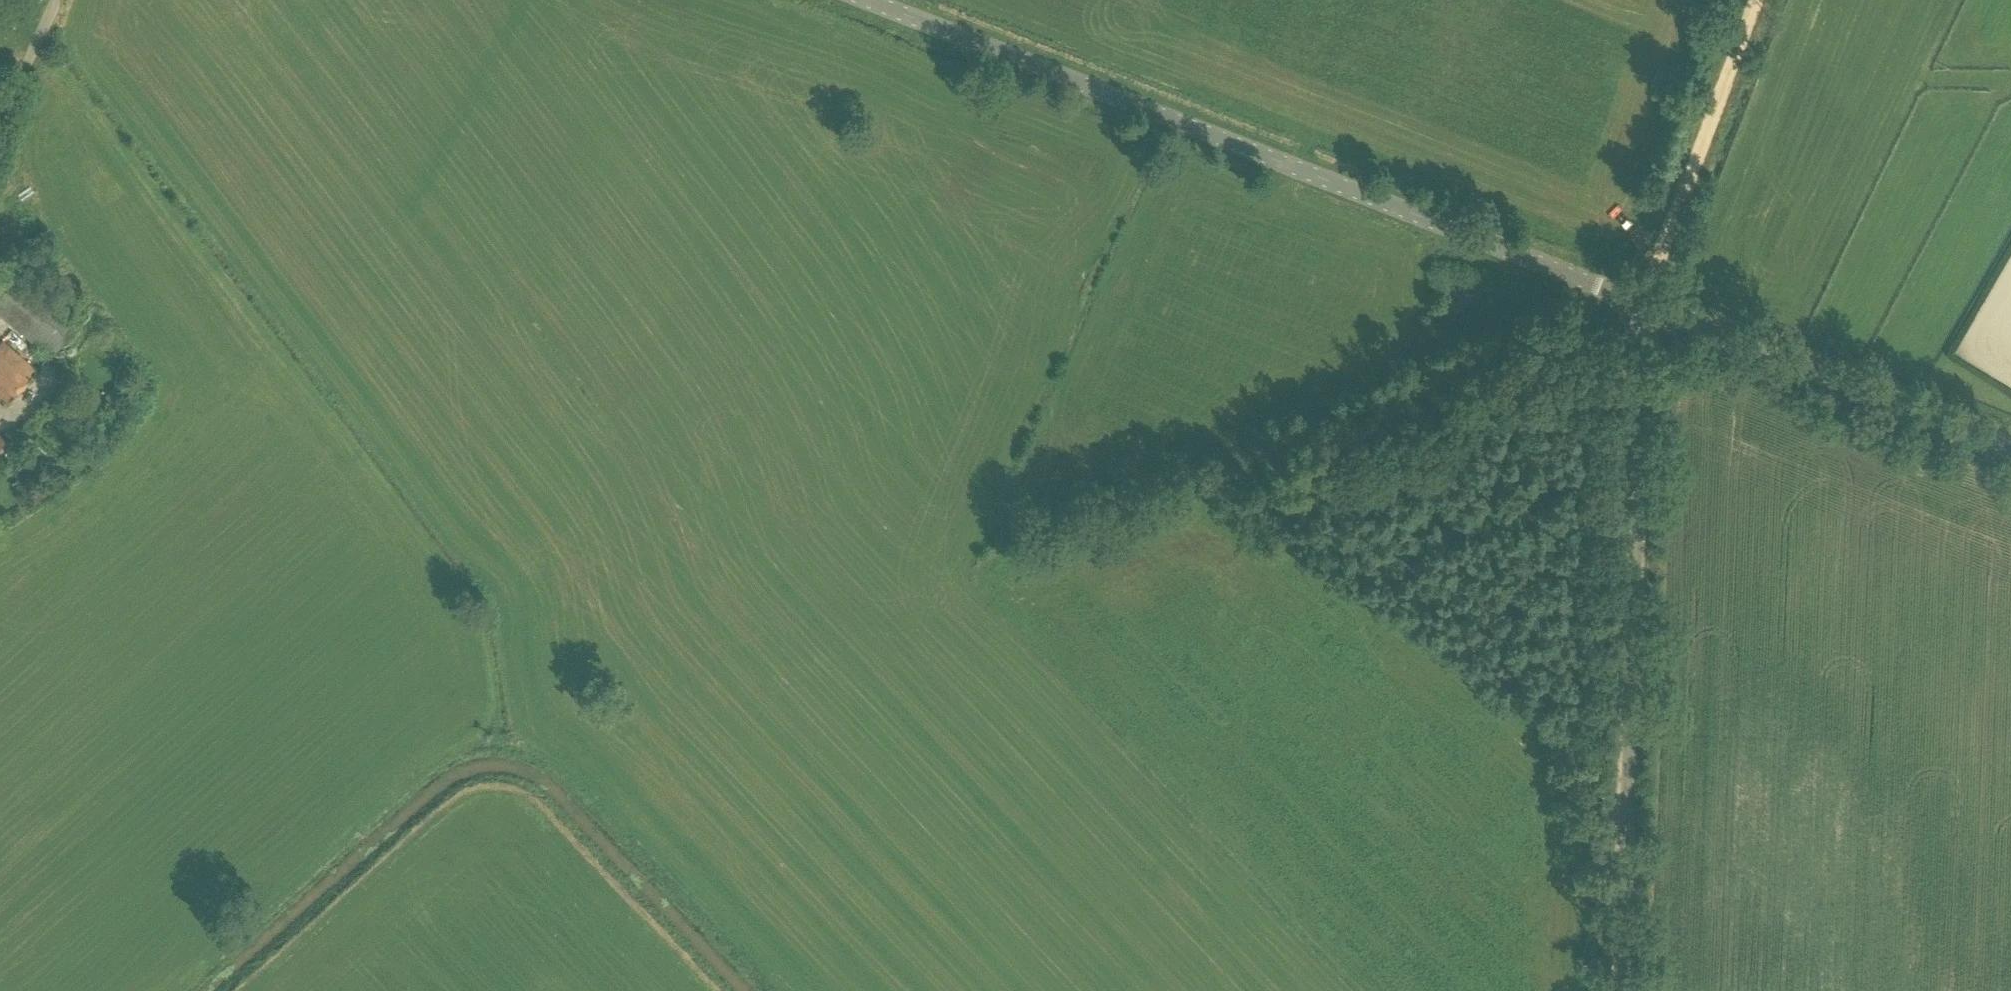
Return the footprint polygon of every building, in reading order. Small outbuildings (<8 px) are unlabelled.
[(84,318),(26,267),(0,296),(0,313),(50,357),(84,318)] [(38,371),(3,341),(0,344),(0,394),(10,403),(38,371)]
